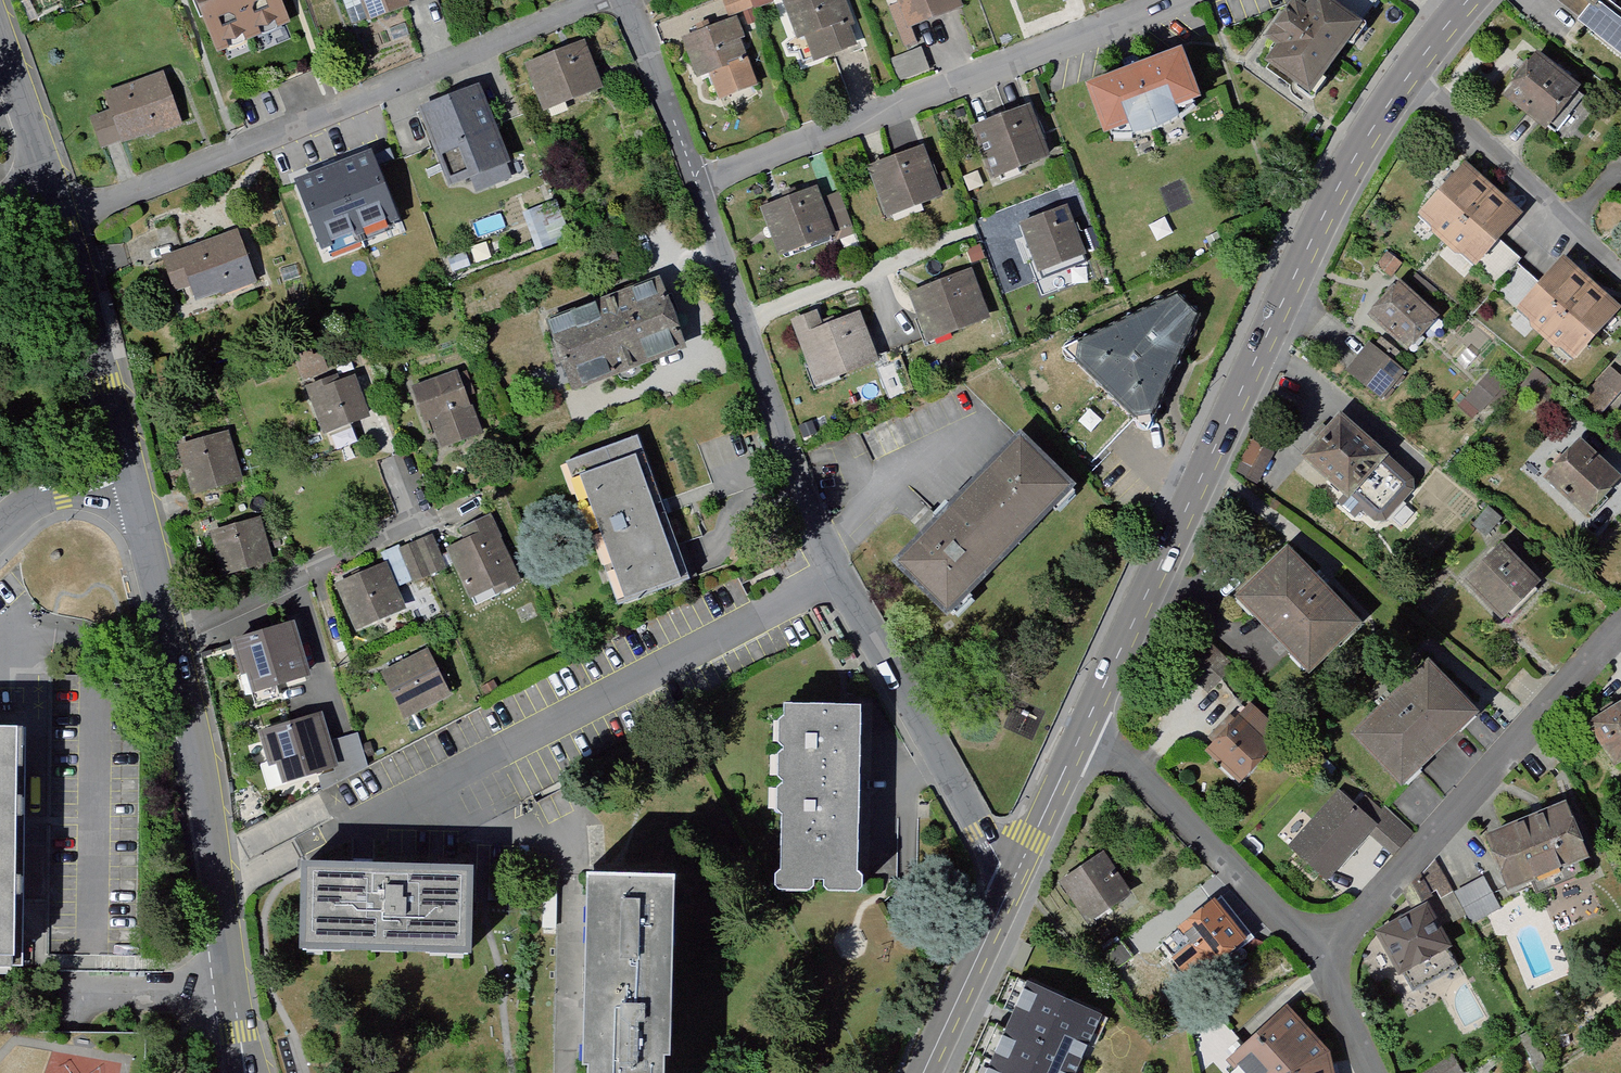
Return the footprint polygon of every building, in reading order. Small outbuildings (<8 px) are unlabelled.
[(209,61),(245,48),(225,0),(184,0),(209,61)] [(245,48),(279,32),(266,0),(225,0),(245,48)] [(364,22),(398,10),(395,0),(356,0),(364,22)] [(772,0),(721,0),(727,16),(772,0)] [(776,2),(800,67),(860,45),(843,0),(783,0),(776,2)] [(917,25),(961,9),(958,0),(908,0),(917,25)] [(1249,70),(1298,109),(1363,28),(1382,0),(1333,0),(1328,9),(1313,0),(1307,0),(1293,17),(1282,9),(1252,47),(1261,53),(1249,70)] [(1567,24),(1620,67),(1620,21),(1604,7),(1610,0),(1568,0),(1580,9),(1567,24)] [(732,23),(680,43),(695,82),(706,78),(717,107),(759,91),(732,23)] [(577,46),(519,69),(538,117),(596,94),(577,46)] [(919,51),(884,64),(894,88),(928,76),(919,51)] [(1525,57),(1489,101),(1532,135),(1568,91),(1525,57)] [(1181,58),(1069,94),(1088,146),(1114,137),(1118,147),(1145,144),(1169,134),(1164,120),(1197,106),(1181,58)] [(155,80),(97,97),(101,112),(86,117),(96,152),(170,131),(155,80)] [(471,90),(408,115),(440,194),(461,185),(465,196),(507,179),(471,90)] [(1025,111),(961,134),(980,186),(1044,163),(1025,111)] [(388,130),(370,138),(383,171),(402,164),(388,130)] [(365,135),(300,157),(318,211),(384,189),(365,135)] [(924,151),(866,172),(883,220),(941,199),(924,151)] [(1457,168),(1410,221),(1437,248),(1483,195),(1457,168)] [(817,193),(759,212),(775,262),(834,242),(817,193)] [(1511,219),(1483,195),(1437,248),(1465,272),(1511,219)] [(1613,208),(1620,214),(1620,196),(1613,208)] [(1061,204),(1011,223),(1032,277),(1082,257),(1061,204)] [(157,259),(171,305),(250,282),(237,235),(157,259)] [(1553,261),(1503,315),(1532,344),(1584,288),(1553,261)] [(969,268),(902,292),(922,346),(988,322),(969,268)] [(566,393),(681,350),(654,279),(539,323),(566,393)] [(1390,281),(1357,318),(1399,354),(1431,317),(1390,281)] [(1178,287),(1061,354),(1064,358),(1132,424),(1147,438),(1207,314),(1178,287)] [(1612,314),(1584,288),(1532,344),(1563,369),(1612,314)] [(850,296),(784,320),(807,381),(873,357),(850,296)] [(1398,374),(1362,344),(1338,373),(1375,403),(1398,374)] [(297,356),(303,383),(317,380),(315,371),(324,369),(320,351),(297,356)] [(1572,392),(1601,416),(1620,393),(1620,371),(1619,374),(1600,359),(1572,392)] [(1558,392),(1534,371),(1515,393),(1538,414),(1558,392)] [(297,390),(313,438),(364,420),(347,373),(297,390)] [(454,376),(408,392),(430,458),(477,442),(454,376)] [(1479,420),(1504,396),(1485,377),(1460,401),(1479,420)] [(1286,461),(1338,506),(1365,527),(1381,527),(1405,498),(1405,483),(1378,460),(1326,415),(1286,461)] [(636,436),(557,467),(611,609),(686,580),(636,436)] [(224,437),(173,451),(185,497),(236,483),(224,437)] [(1570,440),(1532,479),(1580,524),(1617,484),(1570,440)] [(1011,441),(886,574),(944,628),(1069,495),(1011,441)] [(1229,474),(1247,486),(1267,457),(1249,445),(1229,474)] [(442,550),(464,606),(512,587),(484,514),(449,527),(456,544),(442,550)] [(198,534),(211,580),(264,566),(252,520),(198,534)] [(1476,535),(1438,570),(1490,625),(1528,589),(1476,535)] [(424,544),(409,551),(424,585),(439,578),(424,544)] [(409,551),(393,558),(408,591),(424,585),(409,551)] [(1350,634),(1276,553),(1222,601),(1296,682),(1350,634)] [(380,570),(329,591),(346,633),(397,612),(380,570)] [(286,629),(219,651),(235,703),(303,682),(286,629)] [(1174,675),(1203,700),(1228,671),(1198,646),(1174,675)] [(425,653),(373,677),(394,723),(446,700),(425,653)] [(1416,671),(1338,746),(1389,798),(1467,722),(1416,671)] [(1606,777),(1620,767),(1620,708),(1618,703),(1575,730),(1606,777)] [(1246,705),(1192,753),(1228,793),(1282,744),(1246,705)] [(868,708),(771,710),(774,898),(871,897),(868,708)] [(311,718),(248,738),(266,794),(329,774),(311,718)] [(12,970),(14,957),(18,726),(0,726),(0,970),(12,970)] [(1330,798),(1282,855),(1320,887),(1362,836),(1368,830),(1330,798)] [(1554,806),(1470,838),(1493,897),(1577,865),(1554,806)] [(1362,836),(1391,860),(1408,840),(1380,816),(1368,830),(1362,836)] [(1055,884),(1086,928),(1130,896),(1099,853),(1055,884)] [(1434,866),(1398,899),(1403,914),(1445,893),(1434,866)] [(304,870),(303,954),(475,955),(476,871),(304,870)] [(576,880),(573,1072),(663,1072),(665,881),(576,880)] [(1480,886),(1450,900),(1464,930),(1494,916),(1480,886)] [(1191,989),(1247,945),(1212,902),(1174,932),(1184,946),(1167,959),(1191,989)] [(1417,910),(1363,940),(1389,988),(1444,957),(1417,910)] [(1135,962),(1123,944),(1094,965),(1106,982),(1135,962)] [(1226,1069),(1230,1072),(1333,1072),(1328,1050),(1285,1005),(1226,1069)] [(1099,1010),(1029,1015),(1033,1062),(1102,1057),(1099,1010)] [(1424,1072),(1453,1072),(1446,1061),(1424,1072)]
